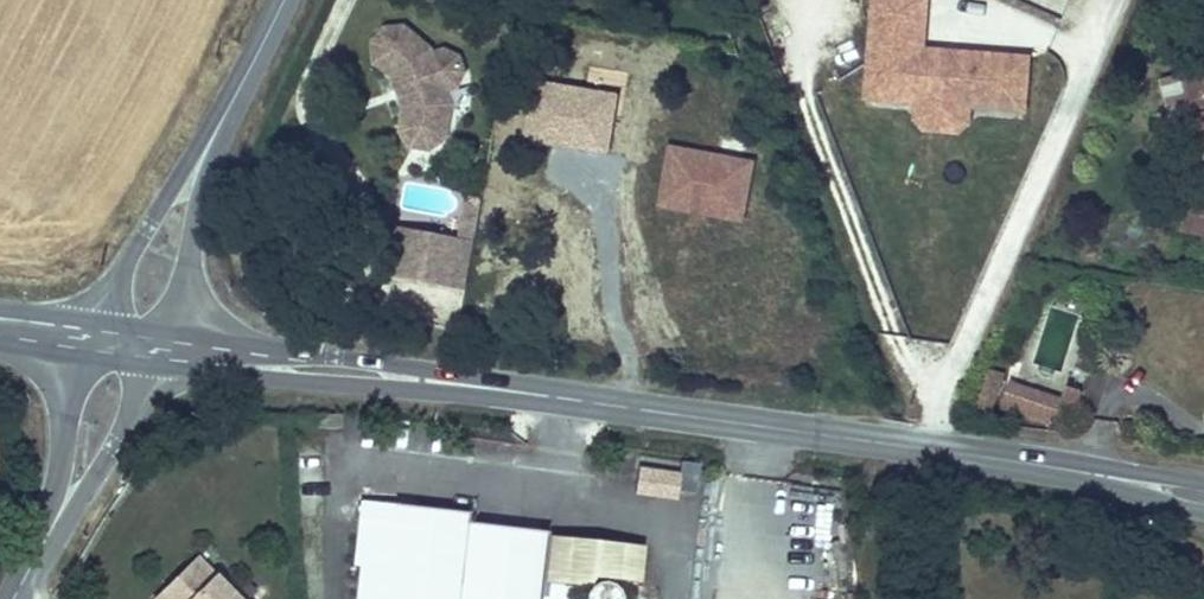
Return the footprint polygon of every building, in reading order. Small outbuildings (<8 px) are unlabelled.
[(869,97),(918,99),(917,115),(929,127),(957,130),(972,118),(973,102),(1028,105),(1031,51),(929,46),(931,0),(874,0),(869,97)] [(446,140),(452,106),(447,92),(433,55),(431,51),(405,28),(386,29),(374,44),(376,63),(393,77),(397,89),(403,86),(406,96),(401,98),(405,109),(401,132),(412,148),(431,151),(446,140)] [(458,88),(465,73),(460,58),(445,51),(433,55),(447,92),(458,88)] [(1183,76),(1194,119),(1198,119),(1203,144),(1203,70),(1183,76)] [(621,93),(537,79),(527,139),(611,153),(621,93)] [(406,96),(403,86),(397,89),(401,98),(406,96)] [(757,160),(671,144),(660,203),(747,219),(757,160)] [(1203,211),(1203,199),(1189,195),(1181,230),(1199,234),(1203,211)] [(405,279),(414,230),(390,226),(381,275),(405,279)] [(466,290),(474,241),(414,230),(405,279),(466,290)] [(993,406),(1003,374),(987,367),(971,403),(968,406),(991,414),(993,406)] [(1059,419),(1064,401),(1077,405),(1081,391),(1068,386),(1063,403),(1015,387),(1007,410),(1049,424),(1059,419)] [(342,428),(342,415),(318,414),(318,428),(342,428)] [(682,459),(682,491),(700,490),(699,459),(682,459)] [(681,470),(643,465),(640,491),(678,495),(681,470)] [(575,584),(544,581),(542,581),(548,532),(465,523),(465,513),(411,507),(396,505),(397,499),(362,495),(355,561),(361,562),(357,598),(573,598),(575,584)] [(411,507),(412,500),(397,499),(396,505),(411,507)] [(640,583),(644,546),(549,536),(544,581),(575,584),(590,586),(591,577),(640,583)] [(196,557),(165,588),(176,598),(236,598),(196,557)] [(650,587),(629,584),(627,598),(649,598),(650,587)] [(165,588),(154,598),(176,598),(165,588)]
